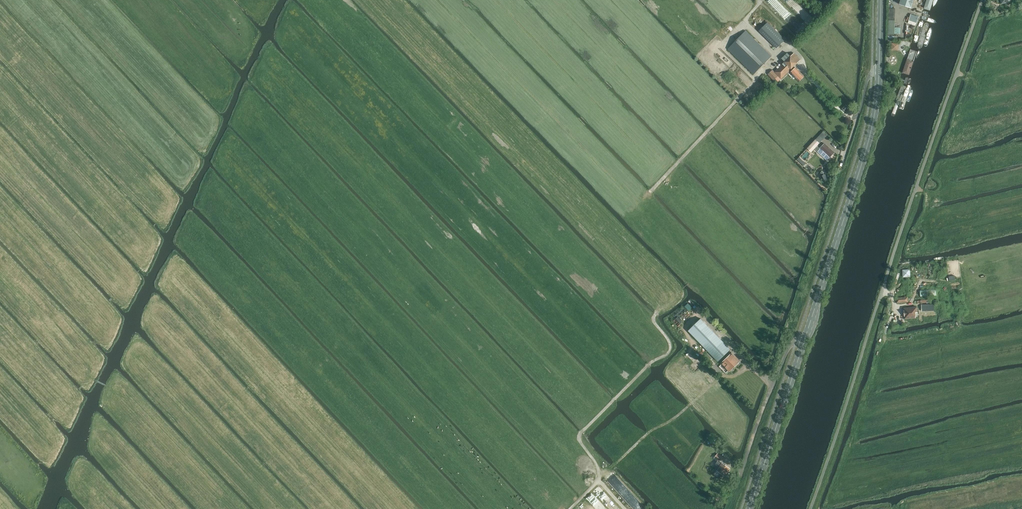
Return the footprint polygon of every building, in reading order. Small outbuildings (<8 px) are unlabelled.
[(914,12),(913,14),(911,14),(908,23),(916,25),(920,14),(914,12)] [(924,23),(922,20),(919,21),(913,41),(914,42),(916,43),(918,40),(924,23)] [(759,31),(777,48),(786,38),(784,36),(783,38),(767,22),(759,31)] [(728,49),(754,74),(772,56),(746,31),(728,49)] [(917,52),(909,50),(901,73),(910,76),(917,52)] [(767,74),(773,80),(775,78),(778,81),(789,71),(799,81),(804,77),(794,66),(800,60),(794,53),(791,56),(787,53),(781,59),(784,62),(774,72),(772,69),(767,74)] [(816,138),(820,142),(827,136),(823,131),(816,138)] [(807,148),(811,152),(815,148),(818,151),(820,148),(830,157),(830,156),(831,156),(832,155),(834,152),(825,144),(822,146),(815,139),(807,148)] [(804,165),(806,163),(800,156),(797,159),(804,165)] [(936,288),(920,289),(920,297),(936,295),(936,288)] [(917,307),(904,308),(905,319),(916,318),(915,312),(917,312),(917,307)] [(678,316),(672,321),(677,326),(683,321),(678,316)] [(700,319),(688,331),(718,362),(730,350),(700,319)] [(721,363),(729,372),(740,361),(732,353),(721,363)] [(714,458),(720,462),(723,457),(717,453),(714,458)] [(716,469),(725,476),(730,469),(721,462),(716,469)] [(634,508),(645,508),(646,508),(614,473),(607,479),(634,508)]
